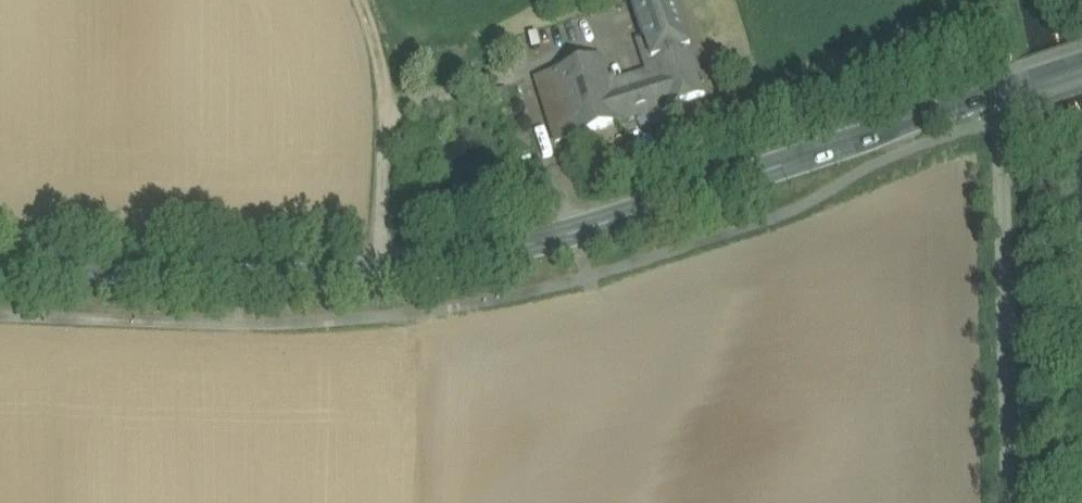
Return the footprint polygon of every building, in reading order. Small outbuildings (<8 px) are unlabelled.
[(638,1),(631,3),(644,41),(651,63),(688,50),(672,0),(638,0),(638,1)] [(651,63),(644,41),(636,44),(648,81),(656,78),(651,63)] [(688,50),(651,63),(656,78),(648,81),(609,93),(599,60),(556,73),(576,136),(705,96),(688,50)] [(576,136),(556,73),(536,80),(555,143),(576,136)]
